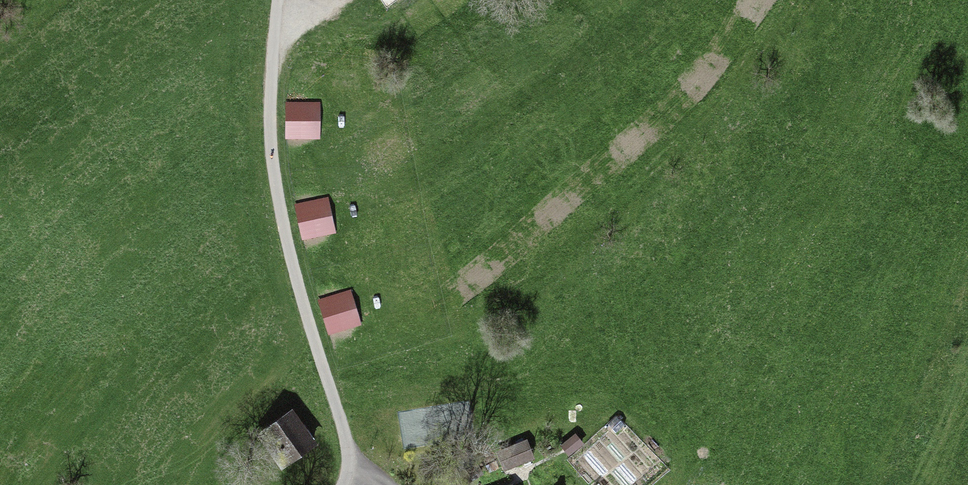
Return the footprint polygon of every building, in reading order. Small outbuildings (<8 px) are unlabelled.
[(319,103),(284,103),(284,139),(319,139),(319,103)] [(293,204),(300,240),(333,234),(327,198),(293,204)] [(349,291),(316,301),(327,336),(360,326),(349,291)] [(293,405),(256,431),(281,466),(317,440),(293,405)] [(584,442),(575,431),(560,443),(569,454),(584,442)] [(535,455),(527,436),(497,449),(506,468),(535,455)]
